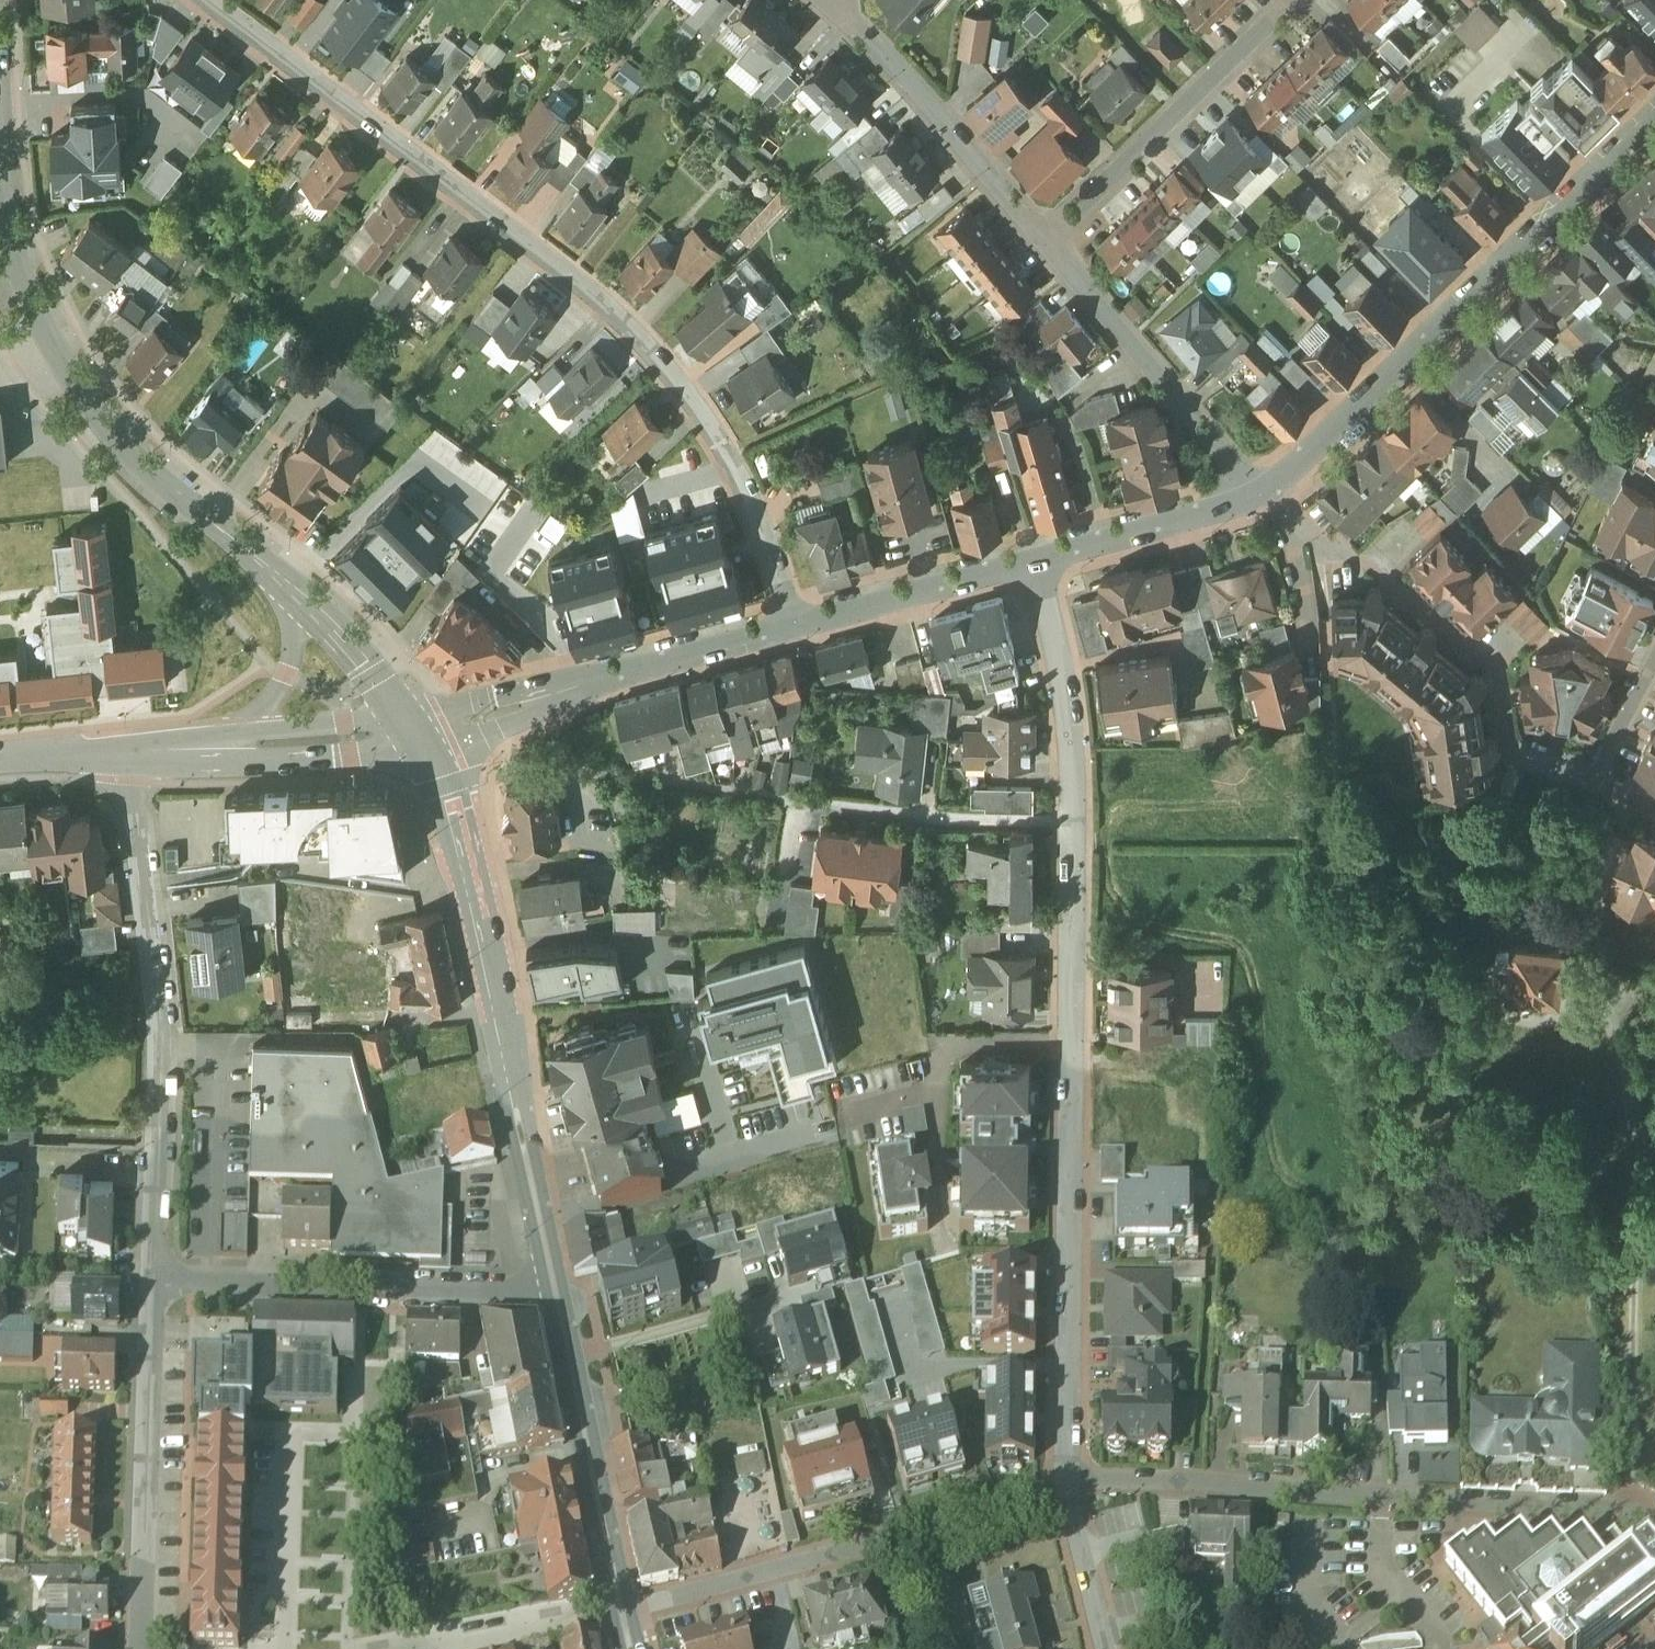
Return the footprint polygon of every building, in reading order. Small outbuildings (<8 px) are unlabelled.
[(282,10),(289,0),(269,0),(282,10)] [(323,0),(312,0),(299,23),(307,28),(323,0)] [(686,20),(698,30),(720,2),(717,0),(702,0),(686,20)] [(761,0),(748,0),(731,21),(754,40),(776,13),(761,0)] [(916,30),(931,13),(926,8),(933,0),(880,0),(916,30)] [(1220,0),(1189,0),(1185,4),(1209,29),(1229,10),(1220,0)] [(1229,10),(1239,0),(1220,0),(1229,10)] [(1385,0),(1351,0),(1349,2),(1374,27),(1393,8),(1385,0)] [(1393,8),(1402,0),(1385,0),(1393,8)] [(348,2),(320,39),(347,59),(367,32),(362,28),(369,18),(348,2)] [(1477,50),(1502,25),(1480,3),(1455,28),(1477,50)] [(994,17),(965,10),(953,90),(954,92),(978,73),(984,80),(994,17)] [(150,13),(143,36),(156,40),(163,17),(150,13)] [(799,31),(776,13),(754,40),(776,59),(799,31)] [(1220,48),(1236,31),(1222,19),(1207,35),(1220,48)] [(1355,43),(1332,20),(1325,27),(1348,51),(1355,43)] [(1324,27),(1304,46),(1329,71),(1348,52),(1348,51),(1325,27),(1324,27)] [(137,28),(109,30),(109,32),(111,54),(110,54),(111,70),(111,71),(139,70),(137,28)] [(87,31),(49,33),(51,75),(52,75),(53,92),(94,90),(112,89),(111,71),(111,70),(89,72),(89,55),(110,54),(111,54),(109,32),(87,33),(87,31)] [(1183,54),(1161,31),(1148,43),(1171,66),(1183,54)] [(1411,58),(1390,36),(1378,48),(1400,70),(1411,58)] [(998,37),(995,61),(1006,62),(1009,38),(998,37)] [(214,56),(191,39),(162,78),(185,95),(214,56)] [(1616,39),(1602,54),(1612,64),(1627,49),(1616,39)] [(1595,80),(1621,107),(1654,74),(1654,63),(1634,42),(1627,49),(1612,64),(1595,80)] [(458,45),(445,63),(442,61),(437,67),(431,75),(437,80),(434,84),(446,93),(473,57),(458,45)] [(1123,45),(1107,59),(1117,69),(1122,64),(1131,73),(1141,63),(1123,45)] [(1304,46),(1285,64),(1310,89),(1329,71),(1304,46)] [(237,73),(214,56),(185,95),(207,112),(237,73)] [(409,58),(385,88),(414,110),(434,84),(437,80),(431,75),(422,68),(409,58)] [(628,58),(615,77),(635,92),(648,73),(628,58)] [(784,58),(763,80),(774,90),(794,67),(784,58)] [(830,58),(805,83),(826,104),(851,79),(830,58)] [(1595,80),(1574,58),(1537,95),(1579,139),(1593,126),(1597,131),(1621,107),(1595,80)] [(437,67),(429,60),(422,68),(431,75),(437,67)] [(1117,69),(1093,93),(1119,120),(1133,107),(1131,105),(1147,89),(1131,73),(1122,64),(1117,69)] [(1285,64),(1267,82),(1291,107),(1310,89),(1285,64)] [(494,66),(470,97),(487,109),(495,98),(510,79),(494,66)] [(984,80),(978,73),(954,92),(998,147),(1000,146),(1003,150),(1013,142),(1010,138),(1022,128),(984,80)] [(851,79),(826,104),(835,113),(847,125),(872,100),(851,79)] [(774,90),(763,80),(755,90),(765,99),(774,90)] [(1291,107),(1267,82),(1247,101),(1272,126),(1291,107)] [(765,102),(775,110),(784,99),(774,90),(765,102)] [(1085,119),(1058,91),(1042,106),(1069,134),(1085,119)] [(464,92),(436,128),(466,150),(493,114),(487,109),(470,97),(464,92)] [(259,97),(232,131),(261,154),(289,119),(287,118),(290,114),(278,105),(275,109),(259,97)] [(495,98),(487,109),(493,114),(502,103),(495,98)] [(542,98),(518,129),(529,137),(499,176),(528,198),(531,194),(535,194),(542,184),(542,180),(555,163),(544,155),(570,120),(542,98)] [(1504,121),(1486,102),(1468,119),(1487,137),(1504,121)] [(74,126),(66,134),(53,135),(53,138),(54,145),(53,145),(54,155),(55,179),(63,178),(64,192),(108,189),(107,176),(122,175),(120,131),(118,131),(116,103),(72,106),(74,126)] [(826,104),(811,120),(820,129),(835,113),(826,104)] [(864,114),(842,136),(850,144),(874,124),(864,114)] [(841,134),(847,128),(834,115),(818,133),(830,144),(834,139),(827,132),(832,126),(841,134)] [(1263,158),(1227,121),(1193,154),(1218,181),(1225,175),(1235,186),(1237,184),(1263,158)] [(1558,169),(1527,138),(1524,141),(1504,121),(1487,137),(1483,142),(1502,162),(1533,194),(1558,169)] [(850,144),(837,155),(855,178),(879,158),(874,152),(890,139),(876,122),(874,124),(850,144)] [(1049,126),(1041,135),(1043,136),(1028,150),(1030,152),(1018,163),(1033,179),(1035,177),(1052,194),(1085,162),(1049,126)] [(298,129),(276,156),(285,162),(306,135),(298,129)] [(890,139),(874,152),(879,158),(893,175),(920,152),(901,129),(890,139)] [(601,141),(589,158),(605,170),(617,153),(601,141)] [(362,168),(331,145),(303,182),(333,206),(341,195),(342,195),(351,184),(350,183),(362,168)] [(757,165),(737,147),(721,166),(740,183),(757,165)] [(1485,160),(1472,147),(1463,156),(1476,169),(1485,160)] [(1308,159),(1295,150),(1287,161),(1300,170),(1308,159)] [(920,152),(893,175),(912,198),(939,175),(920,152)] [(145,186),(164,198),(184,168),(164,156),(145,186)] [(594,170),(585,163),(571,182),(580,189),(581,188),(586,192),(599,173),(594,169),(594,170)] [(1511,216),(1482,186),(1471,175),(1462,165),(1442,185),(1462,205),(1455,212),(1484,242),(1511,216)] [(1652,166),(1618,198),(1634,214),(1635,214),(1654,234),(1654,169),(1652,166)] [(286,168),(261,201),(274,211),(298,178),(286,168)] [(586,192),(581,188),(580,189),(557,219),(585,241),(586,239),(590,242),(602,228),(597,224),(609,210),(603,205),(620,183),(602,170),(599,173),(586,192)] [(1201,195),(1177,170),(1157,189),(1182,214),(1201,195)] [(1411,182),(1399,170),(1389,180),(1409,201),(1419,190),(1411,182)] [(1438,191),(1421,173),(1411,182),(1419,190),(1429,200),(1438,191)] [(1235,186),(1225,175),(1218,181),(1211,188),(1257,235),(1273,220),(1237,184),(1235,186)] [(945,185),(918,207),(928,219),(955,198),(945,185)] [(749,246),(797,201),(785,189),(738,233),(749,246)] [(1157,189),(1139,208),(1164,233),(1182,214),(1157,189)] [(422,215),(392,191),(367,224),(380,233),(396,245),(398,247),(422,215)] [(1448,238),(1412,201),(1393,220),(1428,257),(1448,238)] [(1139,208),(1120,227),(1145,251),(1164,233),(1139,208)] [(967,209),(940,231),(957,252),(984,230),(967,209)] [(1635,254),(1614,233),(1617,230),(1602,214),(1576,239),(1577,240),(1612,276),(1635,255),(1635,254)] [(1635,214),(1634,214),(1617,230),(1614,233),(1635,254),(1635,255),(1654,275),(1654,234),(1635,214)] [(132,253),(91,221),(64,256),(65,257),(67,254),(81,265),(79,268),(105,288),(131,255),(132,253)] [(1145,251),(1120,227),(1101,246),(1126,271),(1145,251)] [(984,230),(957,252),(974,273),(1001,250),(984,230)] [(692,232),(677,248),(660,232),(651,242),(677,266),(681,269),(705,244),(692,232)] [(380,233),(359,261),(375,273),(396,245),(380,233)] [(484,262),(454,238),(429,271),(440,280),(459,294),(459,295),(484,262)] [(1612,276),(1577,240),(1537,278),(1567,309),(1592,284),(1618,310),(1619,309),(1632,297),(1612,276)] [(1201,272),(1222,252),(1211,241),(1190,261),(1201,272)] [(651,242),(622,275),(648,298),(677,266),(651,242)] [(705,244),(681,269),(695,282),(719,256),(705,244)] [(1001,250),(974,273),(991,293),(1018,271),(1001,250)] [(105,288),(99,297),(109,304),(103,312),(133,334),(138,327),(153,307),(170,284),(131,255),(105,288)] [(738,267),(705,295),(711,302),(709,304),(708,303),(698,312),(699,313),(681,329),(705,357),(753,316),(768,302),(767,300),(738,267)] [(1362,270),(1344,287),(1355,298),(1372,281),(1362,270)] [(1018,271),(991,293),(1008,314),(1035,292),(1018,271)] [(414,272),(388,306),(400,315),(425,281),(414,272)] [(440,280),(419,308),(438,323),(459,294),(440,280)] [(1408,318),(1372,281),(1355,298),(1345,307),(1369,332),(1366,334),(1376,344),(1379,341),(1381,344),(1408,318)] [(1322,305),(1300,283),(1288,295),(1309,317),(1322,305)] [(1553,321),(1523,291),(1484,330),(1484,331),(1520,366),(1529,358),(1522,352),(1553,321)] [(779,292),(767,300),(768,302),(753,316),(765,332),(769,329),(793,311),(779,292)] [(524,293),(495,331),(527,355),(556,316),(524,293)] [(1632,297),(1619,309),(1632,322),(1644,309),(1632,297)] [(1200,300),(1164,330),(1197,368),(1206,361),(1224,346),(1207,325),(1215,318),(1200,300)] [(1041,301),(1017,321),(1029,341),(1043,329),(1041,328),(1055,317),(1041,301)] [(173,324),(153,307),(138,327),(149,336),(156,327),(165,334),(168,330),(168,329),(173,324)] [(1055,317),(1041,328),(1043,329),(1029,341),(1060,396),(1079,380),(1066,364),(1084,350),(1083,348),(1093,341),(1082,327),(1066,308),(1055,317)] [(1611,341),(1582,311),(1580,313),(1568,324),(1598,353),(1611,341)] [(1362,363),(1320,321),(1303,339),(1313,349),(1305,356),(1336,388),(1362,363)] [(165,334),(156,327),(149,336),(128,361),(143,373),(140,377),(140,379),(150,387),(151,387),(152,387),(155,383),(157,385),(185,351),(165,334)] [(765,332),(741,349),(753,366),(768,356),(767,356),(769,355),(773,361),(785,352),(769,329),(765,332)] [(1520,366),(1484,331),(1444,370),(1474,400),(1491,383),(1498,390),(1495,393),(1518,416),(1526,408),(1541,424),(1559,406),(1541,388),(1520,366)] [(1224,346),(1206,361),(1217,373),(1239,353),(1251,341),(1243,333),(1225,348),(1224,346)] [(1274,362),(1252,340),(1251,341),(1239,353),(1247,361),(1260,374),(1261,375),(1269,368),(1274,362)] [(405,409),(340,360),(324,346),(306,370),(389,430),(405,409)] [(592,350),(565,377),(569,381),(553,396),(571,414),(587,399),(590,403),(618,376),(592,350)] [(1217,373),(1216,373),(1225,382),(1247,361),(1239,353),(1217,373)] [(1554,375),(1533,354),(1529,358),(1520,366),(1541,388),(1549,380),(1553,376),(1554,375)] [(753,366),(732,380),(730,381),(747,405),(745,406),(751,414),(773,400),(779,409),(797,397),(773,361),(769,355),(767,356),(768,356),(753,366)] [(1282,381),(1269,368),(1261,375),(1260,374),(1258,377),(1271,390),(1279,382),(1280,383),(1282,381)] [(1008,372),(982,381),(991,407),(994,407),(1017,400),(1008,372)] [(223,374),(207,393),(209,395),(192,415),(196,419),(186,431),(189,433),(189,438),(202,449),(206,449),(210,451),(220,439),(228,446),(247,424),(252,428),(266,411),(247,395),(235,409),(223,399),(236,385),(223,374)] [(1552,382),(1549,380),(1541,388),(1559,406),(1567,397),(1562,393),(1552,382)] [(1280,383),(1279,382),(1271,390),(1254,407),(1284,438),(1309,414),(1280,383)] [(1571,393),(1566,389),(1562,393),(1567,397),(1571,393)] [(1116,392),(1090,399),(1071,415),(1078,429),(1111,420),(1110,418),(1116,417),(1122,415),(1116,392)] [(1454,430),(1421,396),(1408,410),(1406,408),(1387,426),(1389,428),(1383,434),(1381,432),(1378,434),(1411,466),(1429,447),(1451,447),(1452,432),(1454,430)] [(1017,400),(994,407),(999,423),(997,424),(1001,437),(1011,465),(1021,461),(1017,447),(1027,444),(1023,430),(1026,429),(1025,428),(1017,400)] [(638,403),(606,435),(631,461),(647,445),(648,446),(659,435),(658,434),(663,429),(638,403)] [(0,404),(0,464),(10,462),(3,404),(0,404)] [(1122,415),(1116,417),(1120,431),(1114,432),(1118,447),(1124,446),(1131,470),(1125,472),(1129,487),(1135,485),(1138,499),(1179,488),(1175,475),(1180,474),(1176,460),(1171,461),(1169,453),(1171,452),(1168,440),(1166,441),(1163,433),(1169,431),(1165,417),(1159,419),(1156,406),(1122,415)] [(1504,429),(1482,406),(1470,418),(1492,441),(1504,429)] [(307,428),(292,448),(293,448),(287,456),(283,453),(269,473),(271,475),(260,489),(275,499),(273,501),(285,509),(287,508),(303,520),(328,486),(336,491),(366,449),(354,440),(355,438),(334,423),(332,425),(319,415),(308,429),(307,428)] [(1047,421),(1025,428),(1026,429),(1023,430),(1027,444),(1053,438),(1048,420),(1047,420),(1047,421)] [(997,424),(982,429),(986,442),(1001,437),(997,424)] [(1643,450),(1650,454),(1647,461),(1654,465),(1654,428),(1643,450)] [(1359,454),(1394,489),(1414,469),(1411,466),(1378,434),(1359,454)] [(986,442),(985,442),(994,470),(1011,465),(1001,437),(986,442)] [(1027,444),(1017,447),(1021,461),(1028,484),(1064,474),(1060,459),(1062,458),(1058,443),(1055,444),(1053,438),(1027,444)] [(652,462),(660,478),(700,457),(692,441),(652,462)] [(912,443),(870,455),(889,522),(932,511),(912,443)] [(1470,449),(1456,447),(1452,478),(1456,483),(1441,497),(1460,516),(1484,492),(1467,474),(1470,449)] [(1394,489),(1359,454),(1337,475),(1372,510),(1373,510),(1394,489)] [(1605,455),(1589,490),(1614,503),(1624,484),(1622,479),(1628,467),(1605,455)] [(964,457),(944,463),(955,504),(975,499),(964,457)] [(858,462),(816,473),(825,502),(849,495),(864,491),(866,490),(858,462)] [(641,464),(616,485),(627,497),(651,476),(641,464)] [(1064,474),(1028,484),(1041,526),(1076,516),(1075,512),(1078,512),(1075,501),(1072,502),(1064,474)] [(1372,510),(1337,475),(1318,495),(1354,529),(1372,510)] [(1624,484),(1614,503),(1611,507),(1610,508),(1611,508),(1606,516),(1605,518),(1606,518),(1599,531),(1606,535),(1609,544),(1618,541),(1625,545),(1626,544),(1634,548),(1633,549),(1641,553),(1644,562),(1652,559),(1654,561),(1654,503),(1649,500),(1650,498),(1624,484)] [(571,526),(512,485),(478,533),(537,574),(571,526)] [(1513,486),(1503,496),(1499,496),(1487,508),(1487,511),(1500,525),(1500,528),(1506,534),(1509,534),(1514,539),(1526,528),(1529,531),(1536,525),(1543,517),(1528,502),(1513,486)] [(1564,515),(1540,490),(1528,502),(1543,517),(1536,525),(1545,534),(1564,515)] [(955,504),(954,504),(966,547),(1002,537),(991,494),(975,499),(955,504)] [(1429,505),(1414,520),(1430,537),(1446,522),(1429,505)] [(836,513),(800,523),(807,548),(813,546),(824,583),(853,575),(842,537),(836,513)] [(428,580),(367,519),(339,548),(343,552),(340,555),(348,563),(351,560),(387,597),(384,600),(393,608),(396,605),(400,609),(428,580)] [(43,528),(58,670),(17,674),(20,703),(165,688),(161,641),(119,645),(107,521),(95,523),(43,528)] [(651,554),(616,529),(604,548),(638,573),(651,554)] [(866,530),(842,537),(853,575),(877,568),(866,530)] [(1488,564),(1475,576),(1467,568),(1471,564),(1442,534),(1411,563),(1420,572),(1417,575),(1437,595),(1436,596),(1446,606),(1449,603),(1469,624),(1472,621),(1480,630),(1494,617),(1497,620),(1508,610),(1505,606),(1517,594),(1488,564)] [(1582,563),(1557,611),(1558,612),(1552,625),(1572,635),(1571,639),(1580,640),(1588,644),(1588,643),(1590,644),(1597,632),(1567,616),(1592,568),(1582,563)] [(1213,578),(1210,579),(1220,614),(1220,615),(1238,610),(1241,620),(1276,610),(1263,564),(1213,578)] [(1209,565),(1190,570),(1204,619),(1214,616),(1220,614),(1210,579),(1213,578),(1209,565)] [(1170,567),(1145,574),(1144,568),(1102,580),(1106,595),(1094,599),(1101,619),(1112,616),(1116,631),(1141,624),(1139,615),(1159,610),(1164,613),(1181,608),(1182,608),(1173,575),(1170,567)] [(1654,601),(1592,568),(1567,616),(1597,632),(1629,649),(1654,601)] [(737,569),(693,581),(703,616),(748,604),(737,569)] [(1190,570),(1173,575),(1182,608),(1181,608),(1187,629),(1205,624),(1204,619),(1190,570)] [(446,573),(424,603),(441,616),(456,596),(459,598),(466,588),(446,573)] [(1367,667),(1395,614),(1381,603),(1383,597),(1379,588),(1380,588),(1378,587),(1378,588),(1369,592),(1367,598),(1336,599),(1336,598),(1334,598),(1336,657),(1338,657),(1353,661),(1367,667)] [(592,595),(571,601),(574,613),(595,608),(592,595)] [(459,598),(456,596),(441,616),(420,645),(459,674),(523,657),(488,621),(459,598)] [(1000,600),(978,606),(979,610),(934,622),(946,669),(971,662),(969,657),(984,653),(985,657),(982,658),(989,684),(1019,676),(1012,651),(1014,650),(1000,600)] [(1548,625),(1524,600),(1508,616),(1532,641),(1548,625)] [(574,613),(573,614),(578,633),(573,634),(578,650),(583,648),(584,651),(628,639),(618,602),(595,608),(574,613)] [(1238,610),(1220,615),(1220,614),(1214,616),(1219,634),(1224,636),(1240,631),(1242,627),(1241,620),(1238,610)] [(1410,703),(1453,664),(1432,645),(1436,640),(1435,631),(1435,630),(1434,629),(1434,630),(1424,631),(1420,636),(1395,614),(1367,667),(1365,670),(1365,674),(1404,706),(1408,706),(1410,703)] [(1285,623),(1260,630),(1268,657),(1293,651),(1285,623)] [(1187,629),(1182,631),(1190,658),(1201,654),(1205,667),(1217,664),(1205,624),(1187,629)] [(1572,635),(1552,625),(1538,652),(1538,655),(1573,651),(1606,667),(1611,670),(1605,682),(1601,689),(1612,695),(1628,664),(1590,644),(1588,643),(1588,644),(1580,640),(1571,639),(1572,635)] [(863,637),(818,650),(827,680),(870,668),(871,671),(872,670),(863,637)] [(1268,657),(1246,663),(1252,685),(1253,684),(1257,687),(1264,713),(1307,701),(1311,700),(1305,679),(1300,660),(1298,661),(1295,650),(1293,651),(1268,657)] [(1538,655),(1537,656),(1539,668),(1533,669),(1534,677),(1522,679),(1528,721),(1593,732),(1612,695),(1601,689),(1605,682),(1600,679),(1606,667),(1573,651),(1538,655)] [(793,656),(767,664),(781,717),(775,719),(779,732),(790,729),(787,716),(795,714),(790,698),(803,694),(793,656)] [(1171,656),(1097,667),(1106,723),(1125,721),(1126,728),(1161,723),(1160,715),(1178,713),(1179,720),(1180,720),(1171,656)] [(921,659),(896,665),(903,690),(928,683),(924,670),(921,659)] [(767,664),(741,671),(751,709),(760,741),(780,736),(779,732),(775,719),(781,717),(767,664)] [(1425,729),(1482,722),(1478,691),(1484,688),(1486,679),(1487,679),(1486,677),(1485,678),(1476,675),(1470,678),(1453,664),(1410,703),(1418,716),(1425,729)] [(939,666),(924,670),(928,683),(931,694),(946,695),(939,666)] [(741,671),(716,678),(733,741),(737,740),(740,750),(753,746),(743,711),(751,709),(741,671)] [(1321,677),(1309,678),(1305,679),(1311,700),(1307,701),(1311,715),(1321,713),(1321,712),(1322,712),(1323,673),(1322,673),(1321,677)] [(716,678),(690,686),(702,730),(707,749),(733,742),(733,741),(716,678)] [(999,683),(1001,702),(1014,701),(1012,682),(999,683)] [(680,688),(616,705),(629,751),(677,737),(693,733),(680,688)] [(952,696),(925,695),(920,734),(925,734),(925,736),(947,738),(952,696)] [(1180,720),(1179,720),(1183,747),(1193,747),(1237,735),(1231,712),(1180,720)] [(1029,714),(992,713),(988,717),(988,733),(967,733),(967,762),(989,762),(991,764),(1029,764),(1032,761),(1032,748),(1029,745),(1029,729),(1033,726),(1033,717),(1029,714)] [(1482,722),(1425,729),(1421,730),(1419,733),(1426,783),(1429,785),(1491,776),(1490,775),(1487,757),(1493,756),(1499,748),(1500,748),(1500,746),(1499,746),(1491,741),(1485,741),(1482,722)] [(920,734),(862,727),(859,755),(885,758),(881,791),(918,794),(925,736),(925,734),(920,734)] [(693,733),(677,737),(688,775),(712,768),(707,749),(702,730),(693,733)] [(1654,735),(1653,734),(1647,745),(1649,746),(1638,768),(1654,777),(1654,735)] [(553,781),(508,787),(509,791),(506,795),(507,804),(511,807),(512,811),(505,821),(514,828),(517,849),(561,843),(561,840),(563,837),(559,807),(556,804),(553,781)] [(1034,789),(972,787),(972,807),(986,807),(986,812),(1034,813),(1034,789)] [(337,837),(398,830),(389,791),(356,793),(350,794),(350,793),(335,794),(337,837)] [(295,796),(300,846),(332,844),(333,865),(339,866),(335,794),(295,795),(295,796)] [(300,846),(295,796),(290,797),(290,795),(267,796),(267,798),(262,798),(260,848),(300,846)] [(260,848),(262,798),(261,797),(227,799),(229,850),(260,848)] [(0,805),(0,860),(33,856),(29,814),(27,802),(0,805)] [(69,804),(43,808),(43,813),(29,814),(33,856),(35,866),(45,865),(49,860),(59,859),(64,863),(73,862),(75,879),(77,878),(77,874),(94,872),(106,871),(105,869),(104,856),(110,849),(102,843),(100,826),(91,827),(90,816),(71,818),(69,804)] [(1632,832),(1630,836),(1610,827),(1589,875),(1609,884),(1606,891),(1642,907),(1654,912),(1654,910),(1654,841),(1632,832)] [(398,830),(337,837),(339,866),(407,875),(398,830)] [(901,840),(869,836),(869,834),(855,832),(855,834),(822,830),(820,844),(818,843),(815,865),(818,865),(816,879),(831,881),(830,885),(849,888),(850,883),(861,885),(861,889),(880,892),(880,887),(894,889),(895,889),(896,882),(897,876),(899,876),(902,854),(900,854),(901,840)] [(1031,832),(1005,832),(1005,845),(969,845),(969,851),(968,851),(968,868),(989,868),(989,890),(1010,890),(1010,911),(1034,911),(1034,844),(1031,844),(1031,832)] [(1553,838),(1538,837),(1537,849),(1552,850),(1553,838)] [(106,871),(94,872),(95,885),(116,882),(115,881),(114,868),(105,869),(106,871)] [(554,878),(538,880),(538,882),(522,885),(528,925),(570,919),(569,912),(586,910),(581,876),(554,880),(554,878)] [(276,880),(240,883),(242,915),(279,912),(276,880)] [(116,882),(95,885),(100,925),(115,923),(116,925),(123,924),(118,881),(115,881),(116,882)] [(914,884),(896,882),(895,889),(894,889),(890,920),(909,923),(914,884)] [(816,888),(792,885),(786,934),(817,934),(820,905),(814,905),(816,888)] [(1654,912),(1642,907),(1635,924),(1654,932),(1654,910),(1654,912)] [(656,915),(630,915),(630,910),(614,910),(615,932),(656,933),(656,915)] [(1010,911),(989,911),(989,929),(1001,929),(1034,929),(1034,911),(1010,911)] [(442,913),(407,921),(408,927),(412,942),(417,964),(451,956),(442,913)] [(238,915),(189,920),(197,986),(246,980),(238,915)] [(1535,922),(1500,918),(1497,944),(1495,966),(1511,968),(1508,992),(1518,993),(1516,1007),(1546,1010),(1547,996),(1557,997),(1558,988),(1566,989),(1570,951),(1549,948),(1550,941),(1533,938),(1535,922)] [(100,925),(81,927),(84,954),(118,950),(116,925),(115,923),(100,925)] [(408,927),(398,929),(396,923),(382,927),(387,947),(412,942),(408,927)] [(989,929),(973,929),(972,956),(994,957),(994,955),(1001,955),(1001,929),(989,929)] [(293,940),(280,941),(281,954),(294,953),(293,940)] [(578,943),(527,951),(536,992),(625,987),(616,946),(578,943)] [(713,997),(699,1001),(712,1048),(743,1039),(746,1049),(767,1043),(783,1097),(815,1088),(811,1072),(838,1064),(804,947),(707,974),(713,997)] [(994,955),(994,957),(972,956),(972,957),(971,988),(992,989),(992,1013),(1033,1013),(1033,956),(1001,955),(994,955)] [(451,956),(417,964),(421,984),(427,1008),(462,1004),(451,956)] [(266,996),(283,995),(281,968),(264,969),(266,996)] [(693,971),(665,969),(672,997),(695,996),(693,971)] [(1172,971),(1112,971),(1112,1032),(1172,1032),(1172,1006),(1170,1006),(1170,998),(1172,998),(1172,971)] [(421,984),(398,983),(398,990),(403,990),(402,1007),(427,1008),(421,984)] [(287,997),(288,1027),(314,1026),(312,996),(287,997)] [(1225,1020),(1187,1020),(1187,1046),(1224,1046),(1225,1020)] [(621,1029),(598,1035),(595,1024),(566,1032),(569,1043),(552,1048),(561,1082),(567,1080),(579,1123),(638,1107),(658,1102),(658,1100),(657,1100),(653,1086),(661,1084),(655,1065),(645,1068),(643,1063),(656,1059),(646,1025),(622,1032),(621,1029)] [(391,1030),(364,1037),(372,1068),(399,1060),(391,1030)] [(390,1186),(353,1049),(255,1045),(250,1181),(334,1183),(333,1201),(332,1249),(332,1260),(442,1263),(443,1244),(452,1245),(452,1227),(443,1227),(445,1174),(390,1186)] [(1176,1046),(1147,1045),(1147,1076),(1119,1075),(1118,1076),(1116,1077),(1114,1078),(1112,1080),(1111,1083),(1111,1085),(1111,1105),(1124,1105),(1124,1146),(1152,1146),(1152,1155),(1178,1156),(1178,1182),(1194,1182),(1199,1182),(1200,1128),(1176,1127),(1176,1071),(1176,1046)] [(1018,1066),(977,1066),(976,1065),(962,1065),(962,1080),(962,1112),(961,1121),(962,1121),(961,1135),(973,1135),(973,1160),(961,1159),(961,1174),(961,1215),(960,1215),(960,1229),(974,1230),(975,1229),(1016,1230),(1030,1230),(1030,1216),(1030,1175),(1031,1175),(1031,1160),(1014,1160),(1014,1156),(1019,1156),(1019,1141),(1014,1141),(1014,1136),(1031,1136),(1031,1122),(1031,1081),(1032,1080),(1032,1066),(1018,1066)] [(592,1170),(651,1154),(638,1107),(579,1123),(592,1170)] [(924,1108),(903,1112),(907,1137),(928,1133),(924,1108)] [(488,1120),(445,1129),(452,1164),(495,1154),(488,1120)] [(905,1146),(880,1150),(879,1150),(869,1151),(871,1162),(881,1226),(880,1226),(882,1236),(893,1235),(893,1234),(918,1230),(918,1231),(929,1229),(927,1219),(924,1200),(929,1199),(925,1173),(920,1174),(917,1155),(917,1154),(916,1144),(905,1146)] [(1125,1149),(1103,1149),(1103,1182),(1125,1183),(1125,1149)] [(651,1154),(592,1170),(601,1203),(603,1212),(663,1196),(660,1187),(651,1154)] [(413,1162),(401,1166),(405,1182),(418,1178),(413,1162)] [(0,1163),(0,1260),(16,1260),(19,1164),(0,1163)] [(92,1186),(83,1185),(84,1177),(62,1176),(61,1191),(60,1191),(55,1208),(61,1210),(60,1233),(80,1234),(79,1244),(90,1245),(89,1256),(111,1256),(114,1183),(92,1183),(92,1186)] [(1178,1182),(1145,1182),(1145,1195),(1116,1195),(1116,1247),(1184,1248),(1184,1232),(1194,1232),(1194,1182),(1178,1182)] [(333,1201),(285,1200),(283,1248),(332,1249),(333,1201)] [(249,1218),(223,1217),(221,1256),(248,1257),(249,1218)] [(618,1218),(566,1230),(575,1275),(627,1261),(624,1248),(618,1218)] [(710,1218),(677,1228),(678,1233),(624,1248),(627,1261),(682,1247),(716,1238),(710,1218)] [(776,1235),(790,1285),(848,1269),(834,1219),(776,1235)] [(665,1253),(598,1271),(601,1281),(599,1282),(611,1325),(682,1305),(670,1263),(668,1264),(665,1253)] [(1202,1264),(1173,1264),(1173,1281),(1202,1282),(1202,1264)] [(1168,1279),(1109,1278),(1108,1337),(1159,1337),(1159,1298),(1168,1298),(1168,1279)] [(1004,1364),(1005,1283),(954,1283),(954,1301),(946,1300),(945,1344),(956,1344),(956,1363),(1004,1364)] [(120,1288),(76,1287),(75,1326),(119,1327),(120,1288)] [(357,1314),(256,1310),(255,1342),(254,1362),(254,1363),(334,1366),(355,1367),(357,1314)] [(842,1370),(825,1311),(774,1325),(791,1385),(842,1370)] [(461,1316),(409,1315),(408,1359),(460,1360),(461,1316)] [(532,1318),(481,1317),(493,1380),(497,1399),(553,1388),(554,1388),(541,1326),(532,1318)] [(0,1334),(0,1361),(34,1362),(34,1336),(0,1334)] [(255,1342),(242,1342),(241,1361),(254,1362),(255,1342)] [(117,1351),(65,1350),(63,1389),(116,1391),(117,1351)] [(1147,1351),(1108,1350),(1108,1352),(1113,1352),(1113,1370),(1126,1370),(1127,1369),(1146,1369),(1146,1365),(1147,1365),(1147,1351)] [(1341,1383),(1306,1382),(1305,1415),(1305,1449),(1305,1452),(1332,1453),(1333,1419),(1371,1420),(1372,1384),(1366,1384),(1366,1357),(1341,1357),(1341,1383)] [(1539,1411),(1478,1410),(1478,1437),(1475,1438),(1475,1445),(1475,1447),(1476,1449),(1477,1451),(1479,1453),(1480,1455),(1484,1457),(1487,1457),(1501,1458),(1501,1456),(1519,1457),(1519,1455),(1550,1456),(1551,1458),(1553,1459),(1555,1460),(1557,1459),(1558,1458),(1559,1456),(1572,1456),(1571,1469),(1604,1470),(1604,1467),(1607,1467),(1608,1430),(1595,1430),(1596,1360),(1556,1359),(1556,1399),(1549,1400),(1545,1403),(1543,1405),(1540,1408),(1539,1411)] [(241,1361),(195,1360),(194,1411),(203,1411),(202,1439),(247,1441),(248,1412),(252,1412),(254,1363),(254,1362),(241,1361)] [(1451,1361),(1391,1363),(1393,1451),(1453,1450),(1451,1361)] [(334,1366),(254,1363),(252,1412),(338,1415),(339,1373),(334,1373),(334,1366)] [(1283,1363),(1260,1363),(1259,1383),(1240,1377),(1237,1384),(1226,1384),(1226,1406),(1229,1406),(1229,1407),(1246,1412),(1245,1422),(1236,1422),(1237,1423),(1251,1424),(1250,1447),(1305,1449),(1305,1416),(1278,1416),(1278,1390),(1282,1390),(1283,1363)] [(1146,1369),(1127,1369),(1126,1370),(1126,1395),(1123,1395),(1118,1399),(1118,1403),(1103,1403),(1103,1434),(1105,1434),(1105,1450),(1171,1450),(1171,1434),(1173,1434),(1173,1403),(1171,1403),(1171,1369),(1166,1369),(1166,1365),(1147,1365),(1146,1365),(1146,1369)] [(460,1366),(435,1366),(434,1368),(430,1368),(430,1391),(443,1389),(443,1388),(463,1385),(460,1366)] [(463,1385),(443,1388),(443,1389),(447,1409),(497,1399),(493,1380),(463,1385)] [(1040,1449),(1040,1383),(975,1384),(975,1450),(1040,1449)] [(553,1388),(509,1397),(519,1452),(519,1453),(564,1444),(553,1388)] [(421,1390),(407,1392),(408,1417),(425,1414),(421,1390)] [(425,1414),(408,1417),(409,1455),(445,1448),(468,1444),(477,1442),(481,1460),(519,1452),(509,1397),(497,1399),(447,1409),(425,1414)] [(69,1403),(42,1402),(41,1415),(69,1416),(69,1403)] [(974,1490),(954,1420),(888,1439),(909,1509),(974,1490)] [(873,1500),(855,1437),(840,1441),(835,1421),(788,1434),(794,1454),(784,1457),(802,1520),(873,1500)] [(56,1432),(55,1467),(95,1468),(96,1434),(56,1432)] [(202,1439),(200,1482),(198,1482),(198,1500),(199,1500),(196,1583),(195,1583),(194,1606),(195,1606),(193,1648),(233,1648),(239,1648),(241,1608),(243,1608),(244,1585),(242,1585),(245,1501),(247,1501),(247,1483),(246,1483),(247,1441),(202,1439)] [(649,1441),(612,1449),(624,1507),(660,1499),(671,1497),(671,1495),(660,1444),(650,1446),(649,1441)] [(468,1444),(445,1448),(452,1485),(411,1493),(411,1514),(479,1501),(468,1444)] [(736,1449),(739,1476),(765,1473),(762,1446),(736,1449)] [(445,1448),(409,1455),(411,1493),(452,1485),(445,1448)] [(1444,1479),(1445,1453),(1418,1452),(1418,1479),(1444,1479)] [(702,1461),(692,1463),(697,1488),(691,1489),(691,1493),(686,1494),(688,1503),(708,1499),(709,1498),(702,1461)] [(54,1500),(94,1501),(95,1468),(55,1467),(54,1500)] [(570,1475),(510,1487),(511,1489),(517,1488),(520,1505),(512,1506),(517,1531),(525,1529),(528,1546),(522,1547),(523,1550),(539,1546),(583,1538),(570,1475)] [(686,1491),(671,1495),(671,1497),(660,1499),(662,1508),(663,1508),(688,1503),(686,1494),(686,1491)] [(688,1503),(663,1508),(665,1517),(629,1525),(643,1589),(723,1570),(715,1534),(691,1540),(689,1531),(714,1526),(708,1499),(688,1503)] [(94,1501),(54,1500),(53,1543),(92,1544),(94,1501)] [(1249,1513),(1194,1510),(1193,1554),(1229,1555),(1227,1597),(1247,1598),(1249,1513)] [(789,1545),(802,1541),(793,1511),(781,1514),(789,1545)] [(1182,1529),(1154,1534),(1157,1547),(1163,1571),(1179,1567),(1176,1557),(1186,1555),(1182,1529)] [(1552,1530),(1534,1545),(1521,1529),(1496,1549),(1486,1535),(1468,1548),(1465,1544),(1445,1559),(1493,1622),(1478,1634),(1490,1648),(1517,1648),(1520,1647),(1522,1648),(1597,1648),(1602,1645),(1603,1645),(1606,1648),(1625,1648),(1626,1648),(1616,1635),(1616,1634),(1626,1626),(1628,1626),(1628,1625),(1639,1616),(1640,1616),(1640,1615),(1651,1607),(1653,1607),(1653,1605),(1654,1604),(1654,1555),(1649,1547),(1634,1558),(1615,1532),(1595,1548),(1583,1532),(1565,1546),(1552,1530)] [(16,1537),(0,1538),(0,1561),(17,1561),(16,1537)] [(583,1538),(539,1546),(549,1599),(550,1602),(594,1594),(583,1538)] [(1157,1547),(1144,1550),(1150,1574),(1163,1571),(1157,1547)] [(94,1580),(91,1580),(88,1580),(87,1581),(86,1582),(85,1584),(85,1587),(71,1586),(69,1619),(109,1621),(110,1588),(97,1587),(97,1585),(97,1584),(96,1583),(95,1581),(94,1580)] [(988,1593),(1003,1648),(1037,1648),(1026,1607),(1039,1604),(1032,1580),(988,1593)] [(874,1582),(840,1592),(853,1638),(887,1629),(883,1614),(887,1612),(882,1596),(878,1597),(874,1582)] [(840,1592),(807,1601),(811,1615),(807,1617),(811,1633),(816,1632),(820,1647),(853,1638),(840,1592)] [(718,1631),(717,1633),(707,1636),(705,1634),(688,1639),(686,1642),(681,1643),(682,1648),(754,1648),(748,1625),(731,1629),(728,1628),(718,1631)] [(560,1639),(562,1648),(603,1648),(600,1631),(560,1639)]
